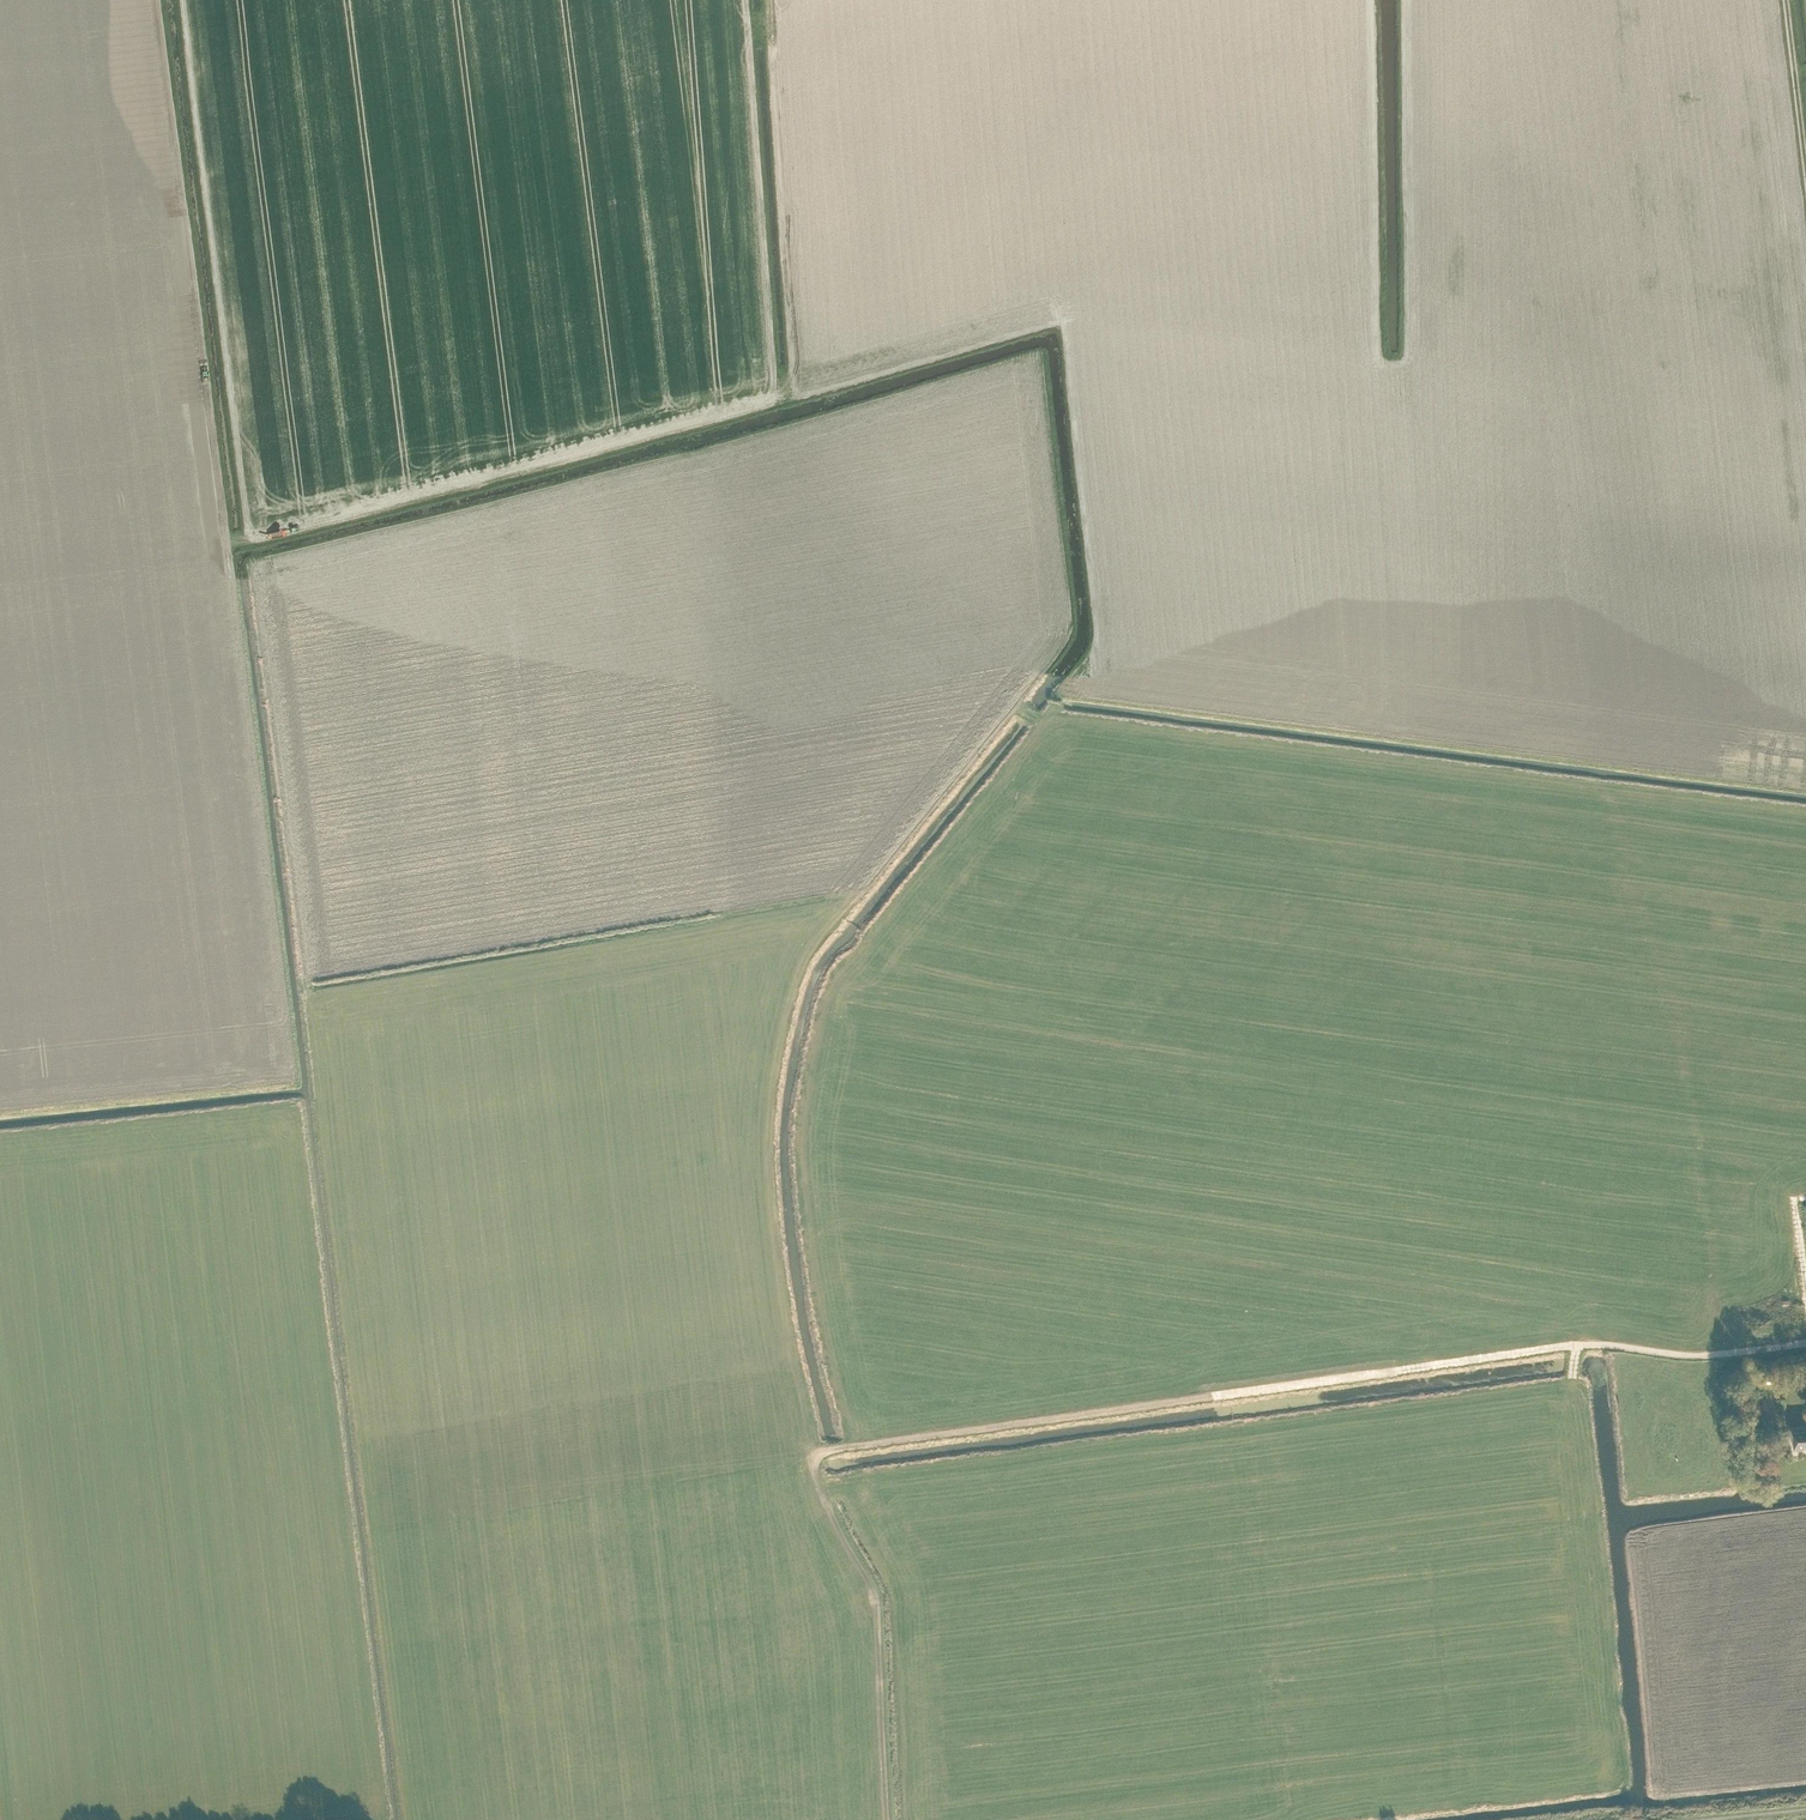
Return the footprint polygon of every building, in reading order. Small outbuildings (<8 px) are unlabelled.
[(1792,1434),(1794,1452),(1805,1450),(1805,1432),(1792,1434)]
